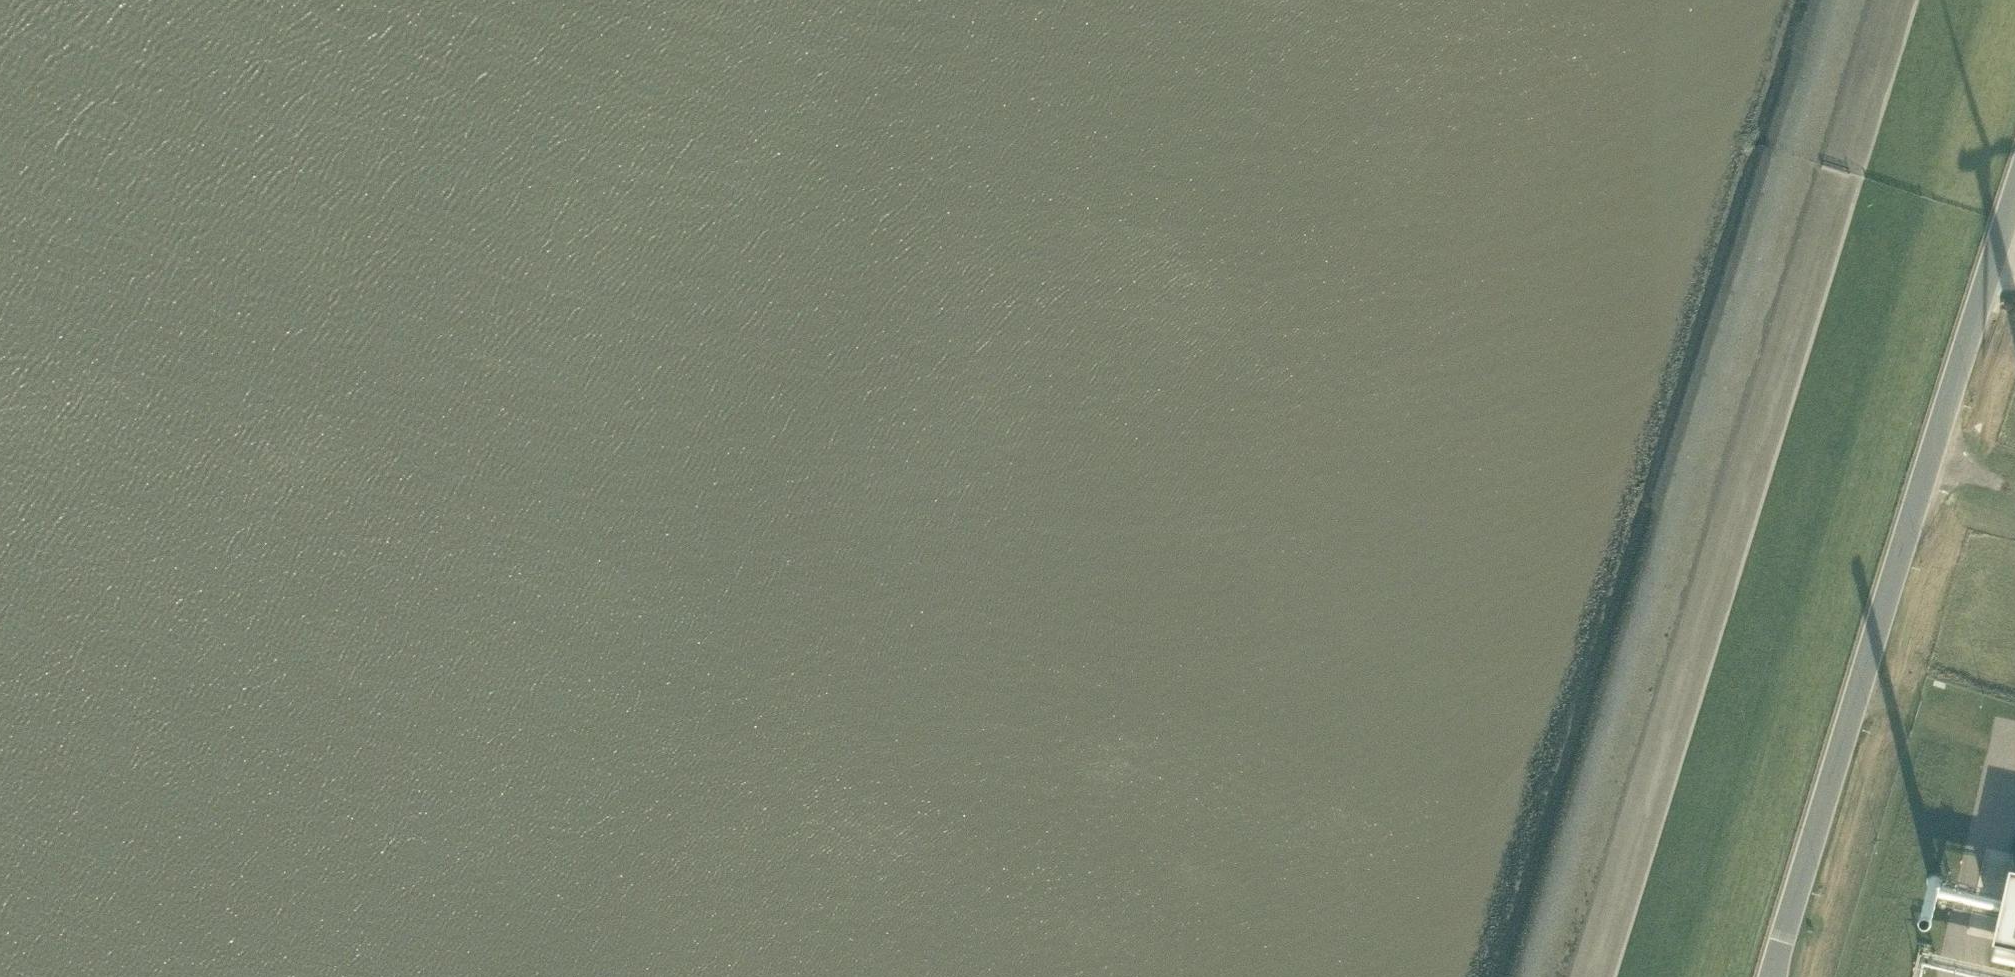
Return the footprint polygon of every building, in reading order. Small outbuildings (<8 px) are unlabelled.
[(1995,934),(2014,938),(2014,886),(2007,884),(1995,934)]
